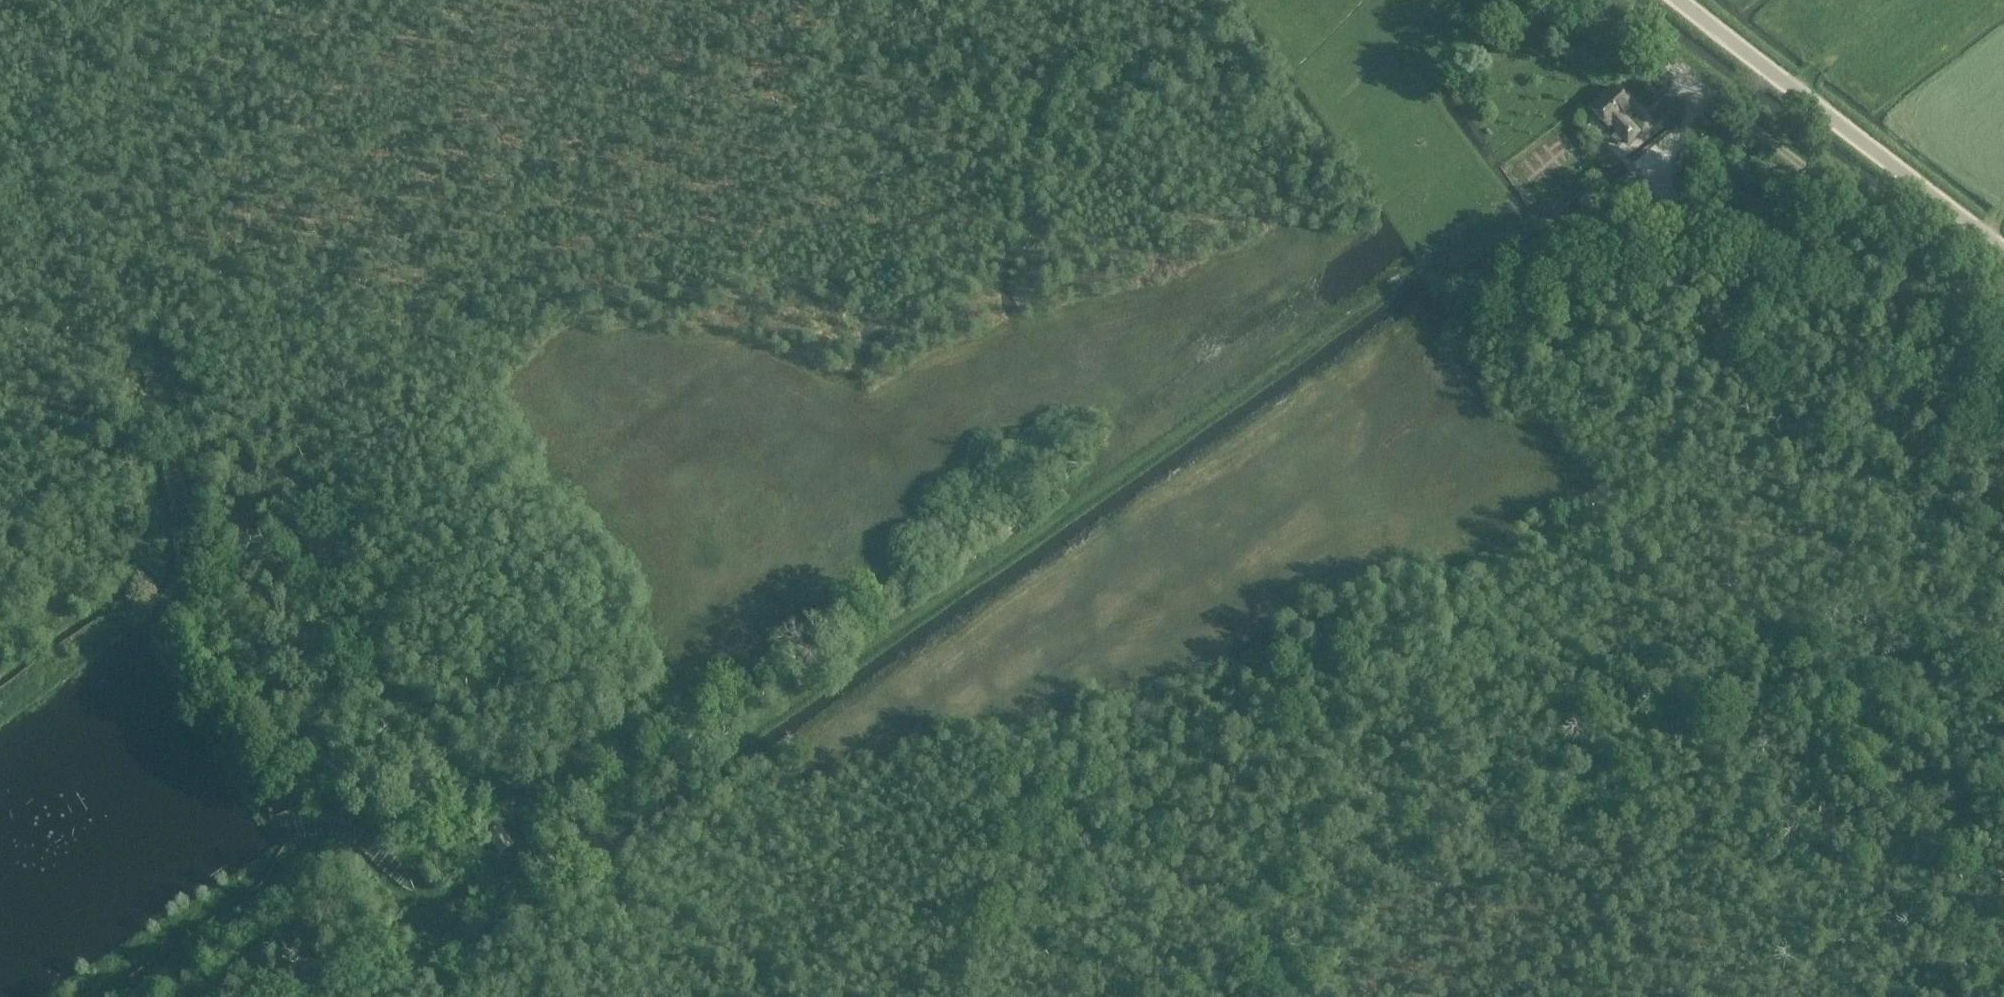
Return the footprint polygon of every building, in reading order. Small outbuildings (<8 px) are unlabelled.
[(1622,116),(1630,108),(1612,88),(1589,110),(1609,130),(1611,128),(1627,144),(1638,133),(1622,116)] [(1653,190),(1647,182),(1639,171),(1622,184),(1636,203),(1639,201),(1651,191),(1653,190)] [(1651,191),(1639,201),(1645,210),(1658,200),(1651,191)] [(508,811),(483,827),(501,855),(515,846),(503,827),(514,820),(508,811)]
